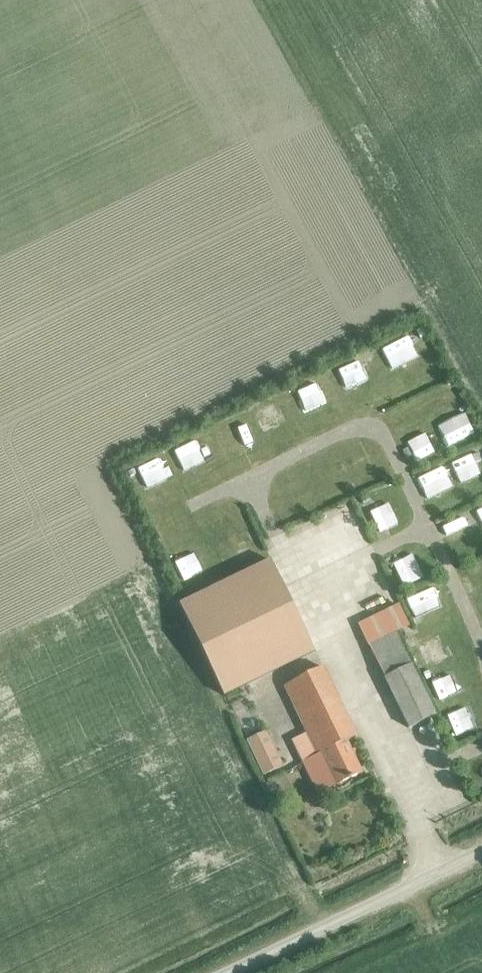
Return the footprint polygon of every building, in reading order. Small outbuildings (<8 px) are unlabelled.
[(396,353),(422,342),(413,322),(387,333),(396,353)] [(339,356),(349,377),(372,366),(362,345),(339,356)] [(338,395),(351,390),(339,359),(326,364),(338,395)] [(444,413),(451,429),(472,420),(465,403),(444,413)] [(148,455),(157,476),(177,468),(168,447),(148,455)] [(370,464),(390,461),(389,453),(369,455),(370,464)] [(380,514),(391,511),(386,493),(375,496),(380,514)] [(271,560),(179,605),(223,695),(315,651),(271,560)] [(399,604),(358,624),(368,646),(408,728),(435,715),(395,632),(409,626),(399,604)] [(432,659),(455,649),(450,637),(427,647),(432,659)] [(448,681),(467,676),(464,666),(446,671),(448,681)] [(337,785),(363,771),(348,741),(356,737),(322,668),(283,687),(318,756),(305,762),(311,774),(327,766),(337,785)] [(247,740),(263,775),(281,767),(265,731),(247,740)] [(448,774),(453,786),(468,780),(464,768),(448,774)]
